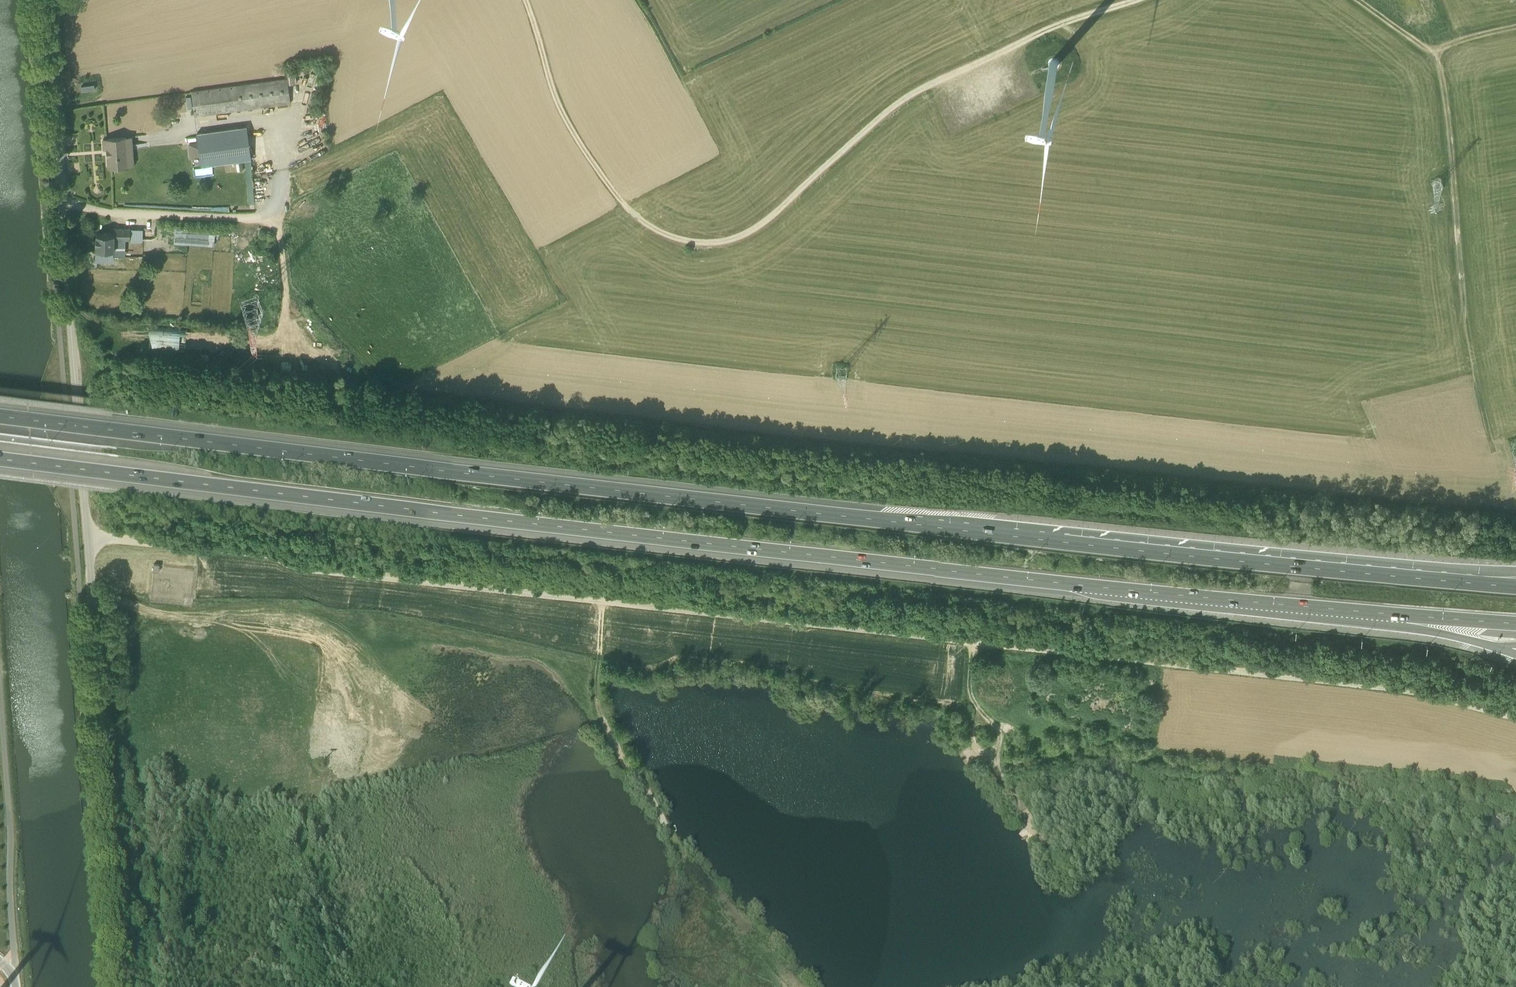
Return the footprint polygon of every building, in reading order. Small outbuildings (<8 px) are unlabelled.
[(192,110),(287,98),(284,73),(189,86),(192,110)] [(197,137),(187,138),(189,152),(199,151),(200,160),(218,158),(219,164),(228,162),(227,156),(250,153),(250,152),(246,120),(196,127),(196,128),(197,137)] [(130,129),(102,133),(103,142),(106,142),(108,160),(133,158),(132,144),(131,143),(132,143),(130,129)] [(174,221),(173,238),(218,242),(219,230),(213,229),(214,224),(174,221)] [(95,244),(113,244),(113,251),(123,251),(124,240),(113,240),(114,234),(129,234),(129,224),(113,223),(113,229),(96,228),(95,244)] [(265,258),(266,273),(278,273),(278,257),(265,258)] [(149,342),(179,342),(180,323),(149,323),(149,342)]
